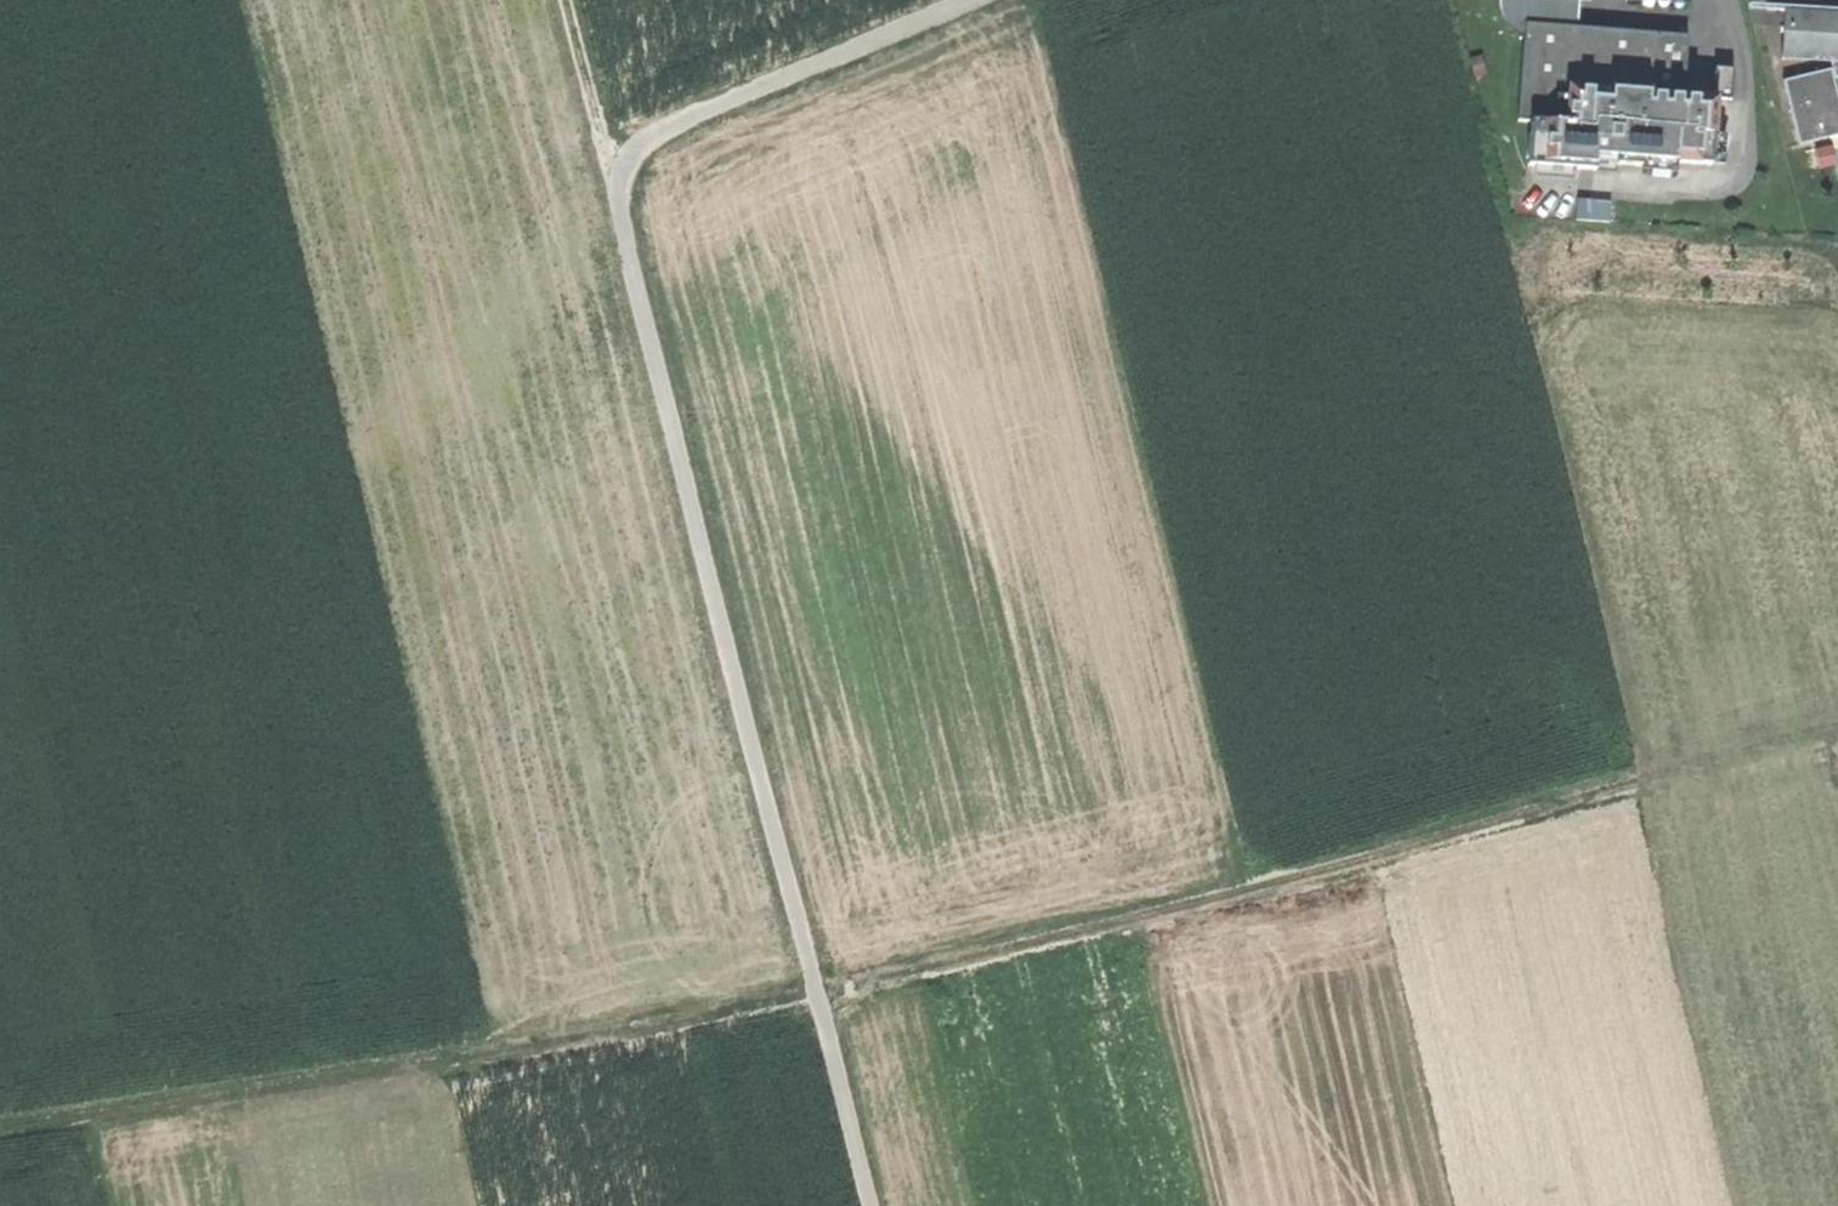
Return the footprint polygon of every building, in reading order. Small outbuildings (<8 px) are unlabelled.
[(1525,37),(1526,23),(1530,23),(1531,4),(1575,6),(1581,27),(1582,0),(1501,0),(1502,15),(1512,29),(1525,37)] [(1525,37),(1521,119),(1533,120),(1531,166),(1583,168),(1584,154),(1598,154),(1619,155),(1619,165),(1677,167),(1677,162),(1714,163),(1717,99),(1717,96),(1715,95),(1686,94),(1689,32),(1581,27),(1575,6),(1531,4),(1530,23),(1526,23),(1525,37)] [(1782,53),(1797,54),(1797,56),(1837,58),(1837,7),(1797,5),(1797,8),(1784,7),(1782,53)] [(1716,66),(1715,95),(1717,96),(1717,99),(1734,100),(1736,67),(1716,66)] [(1781,79),(1798,144),(1837,134),(1837,102),(1829,66),(1781,79)] [(1598,169),(1598,154),(1584,154),(1583,168),(1598,169)] [(1612,200),(1578,199),(1578,220),(1612,220),(1612,200)]
